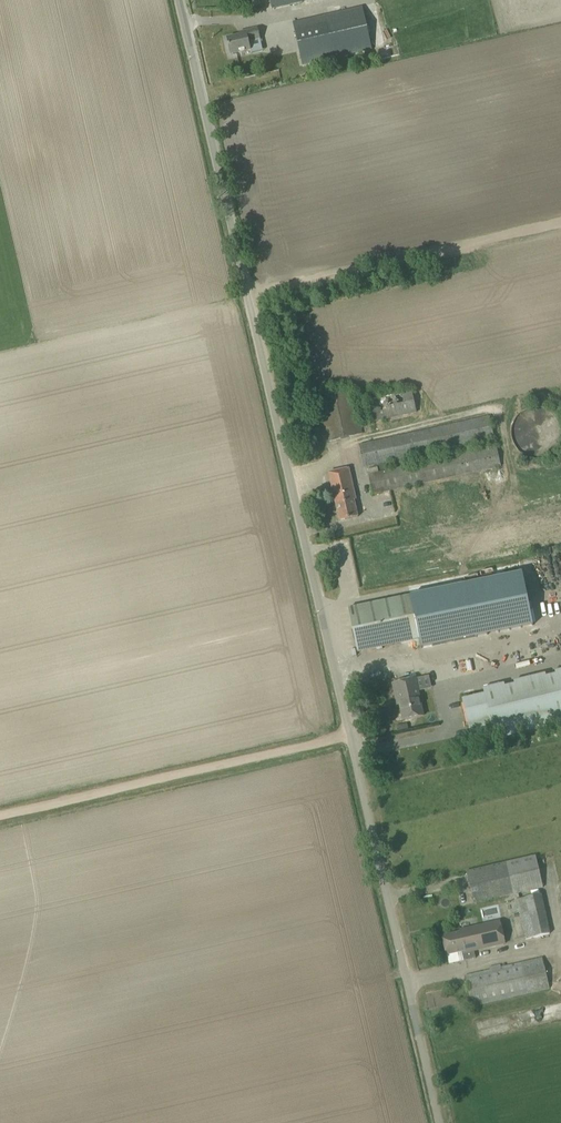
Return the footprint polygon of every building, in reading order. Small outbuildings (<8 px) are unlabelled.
[(272,10),(313,0),(270,0),(272,10)] [(276,27),(285,69),(372,49),(363,7),(276,27)] [(227,39),(230,55),(251,50),(249,41),(260,39),(258,29),(243,32),(244,35),(227,39)] [(368,400),(373,423),(416,414),(411,390),(368,400)] [(327,441),(362,435),(356,394),(329,398),(333,426),(325,427),(327,441)] [(497,447),(475,452),(368,475),(373,494),(501,466),(497,447)] [(328,473),(339,521),(358,517),(354,500),(356,500),(349,468),(328,473)] [(360,606),(348,609),(357,652),(419,639),(421,649),(533,626),(522,573),(384,601),(383,596),(359,601),(360,606)] [(505,687),(504,684),(483,689),(485,695),(462,700),(470,735),(493,730),(495,741),(560,725),(560,670),(555,672),(556,675),(546,677),(545,674),(514,682),(515,685),(505,687)] [(424,716),(416,679),(392,684),(397,705),(399,704),(403,720),(424,716)] [(466,871),(469,885),(474,904),(543,888),(535,855),(466,871)] [(516,900),(525,940),(551,934),(542,894),(516,900)] [(460,932),(442,937),(446,956),(462,952),(464,961),(475,958),(474,952),(505,945),(500,921),(468,928),(459,930),(460,932)] [(549,989),(542,959),(465,976),(472,1007),(549,989)]
